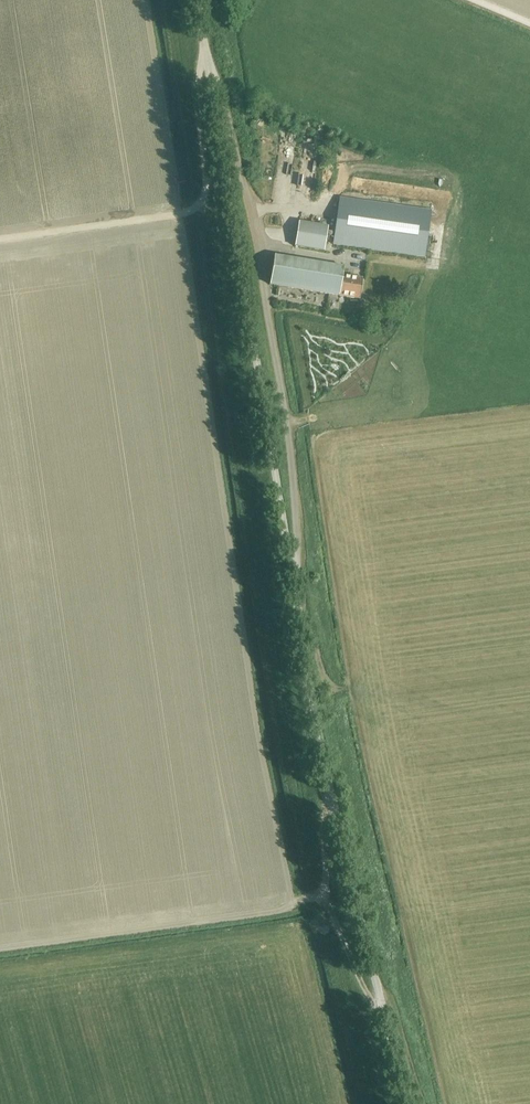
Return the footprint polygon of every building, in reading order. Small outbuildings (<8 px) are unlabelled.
[(333,244),(424,258),(431,212),(339,198),(333,244)] [(294,246),(323,251),(327,227),(298,222),(294,246)] [(269,285),(338,297),(339,295),(359,299),(362,280),(342,276),(343,267),(274,256),(269,285)]
